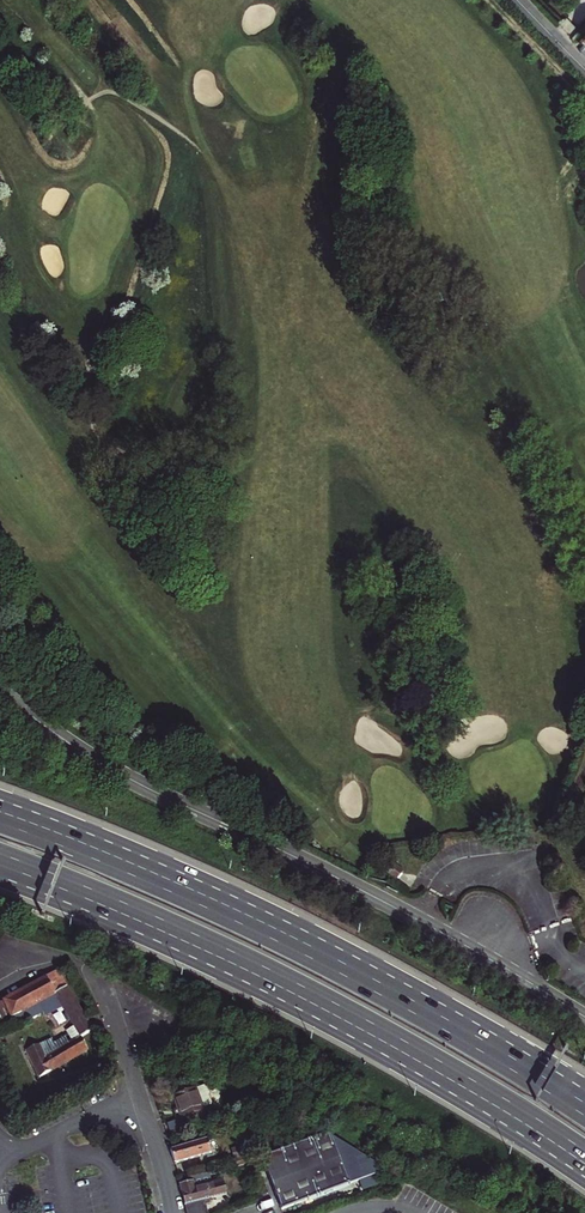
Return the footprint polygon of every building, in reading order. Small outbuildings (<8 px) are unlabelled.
[(386,871),(399,881),(407,870),(393,861),(386,871)] [(43,999),(46,1004),(57,998),(80,1037),(93,1030),(57,971),(3,1001),(13,1023),(25,1017),(22,1011),(43,999)] [(69,1035),(30,1058),(40,1077),(87,1049),(80,1037),(73,1041),(69,1035)] [(139,1051),(142,1060),(157,1055),(154,1046),(139,1051)] [(209,1086),(174,1097),(181,1119),(184,1127),(184,1128),(203,1122),(200,1113),(213,1109),(210,1100),(212,1096),(209,1086)] [(184,1127),(181,1119),(167,1124),(170,1132),(184,1127)] [(329,1134),(261,1159),(280,1210),(358,1180),(362,1190),(380,1183),(373,1163),(345,1174),(329,1134)] [(170,1150),(174,1163),(212,1152),(208,1138),(170,1150)] [(231,1148),(234,1157),(250,1152),(248,1143),(231,1148)] [(252,1160),(250,1152),(234,1157),(236,1165),(252,1160)] [(185,1205),(207,1199),(226,1194),(223,1181),(210,1184),(208,1173),(192,1177),(193,1181),(180,1184),(185,1205)] [(205,1206),(208,1205),(207,1199),(185,1205),(186,1212),(206,1212),(205,1206)]
